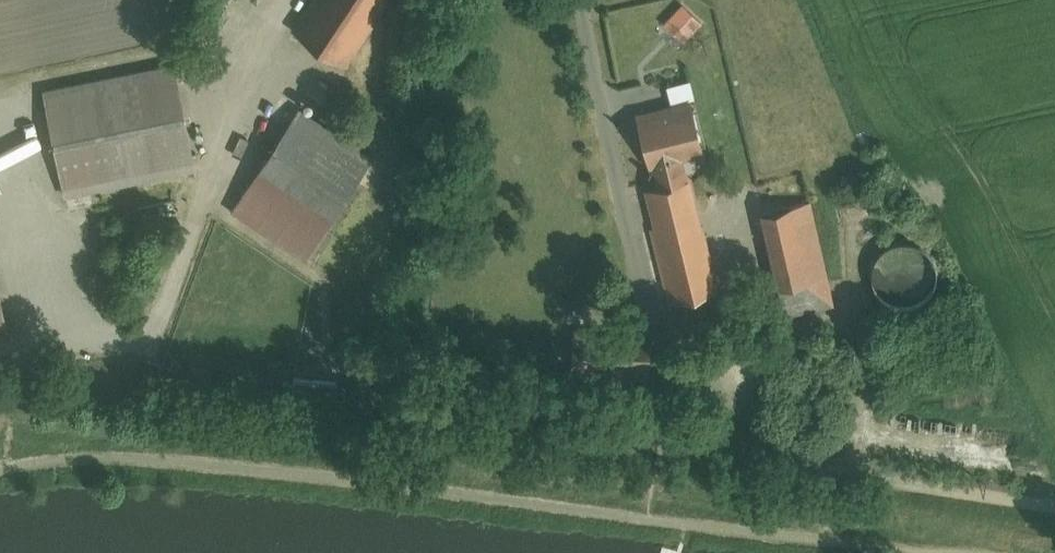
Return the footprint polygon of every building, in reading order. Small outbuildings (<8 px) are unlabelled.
[(288,26),(342,61),(381,0),(305,0),(288,26)] [(41,77),(65,189),(196,160),(172,48),(41,77)] [(364,157),(291,110),(220,218),(294,265),(364,157)] [(637,123),(645,159),(678,152),(676,145),(701,139),(695,111),(637,123)] [(659,218),(642,221),(658,293),(707,282),(678,153),(646,160),(659,218)] [(774,209),(758,212),(777,310),(829,300),(807,183),(770,190),(774,209)] [(934,272),(935,266),(934,258),(932,253),(929,248),(925,243),(920,239),(915,237),(909,235),(901,235),(893,236),(888,239),(880,245),(877,249),(874,255),(873,261),(872,267),(873,272),(875,279),(879,285),(884,290),(889,294),(895,296),(901,297),(906,297),(912,296),(918,294),(923,290),(927,287),(930,282),(932,278),(934,272)] [(574,331),(572,375),(649,378),(650,343),(614,341),(615,333),(574,331)] [(324,372),(322,396),(383,400),(384,398),(385,376),(324,372)]
